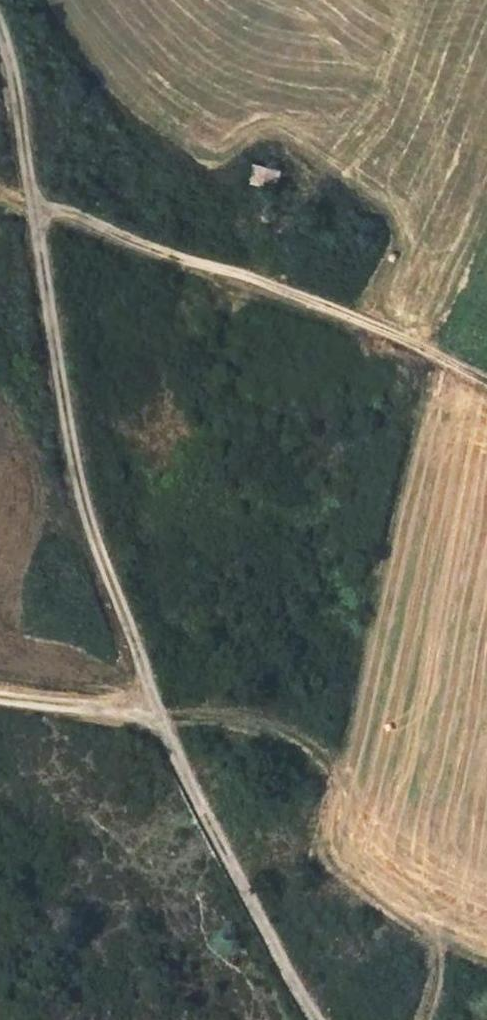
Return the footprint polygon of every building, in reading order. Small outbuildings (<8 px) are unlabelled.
[(282,173),(255,165),(250,182),(277,190),(282,173)]
